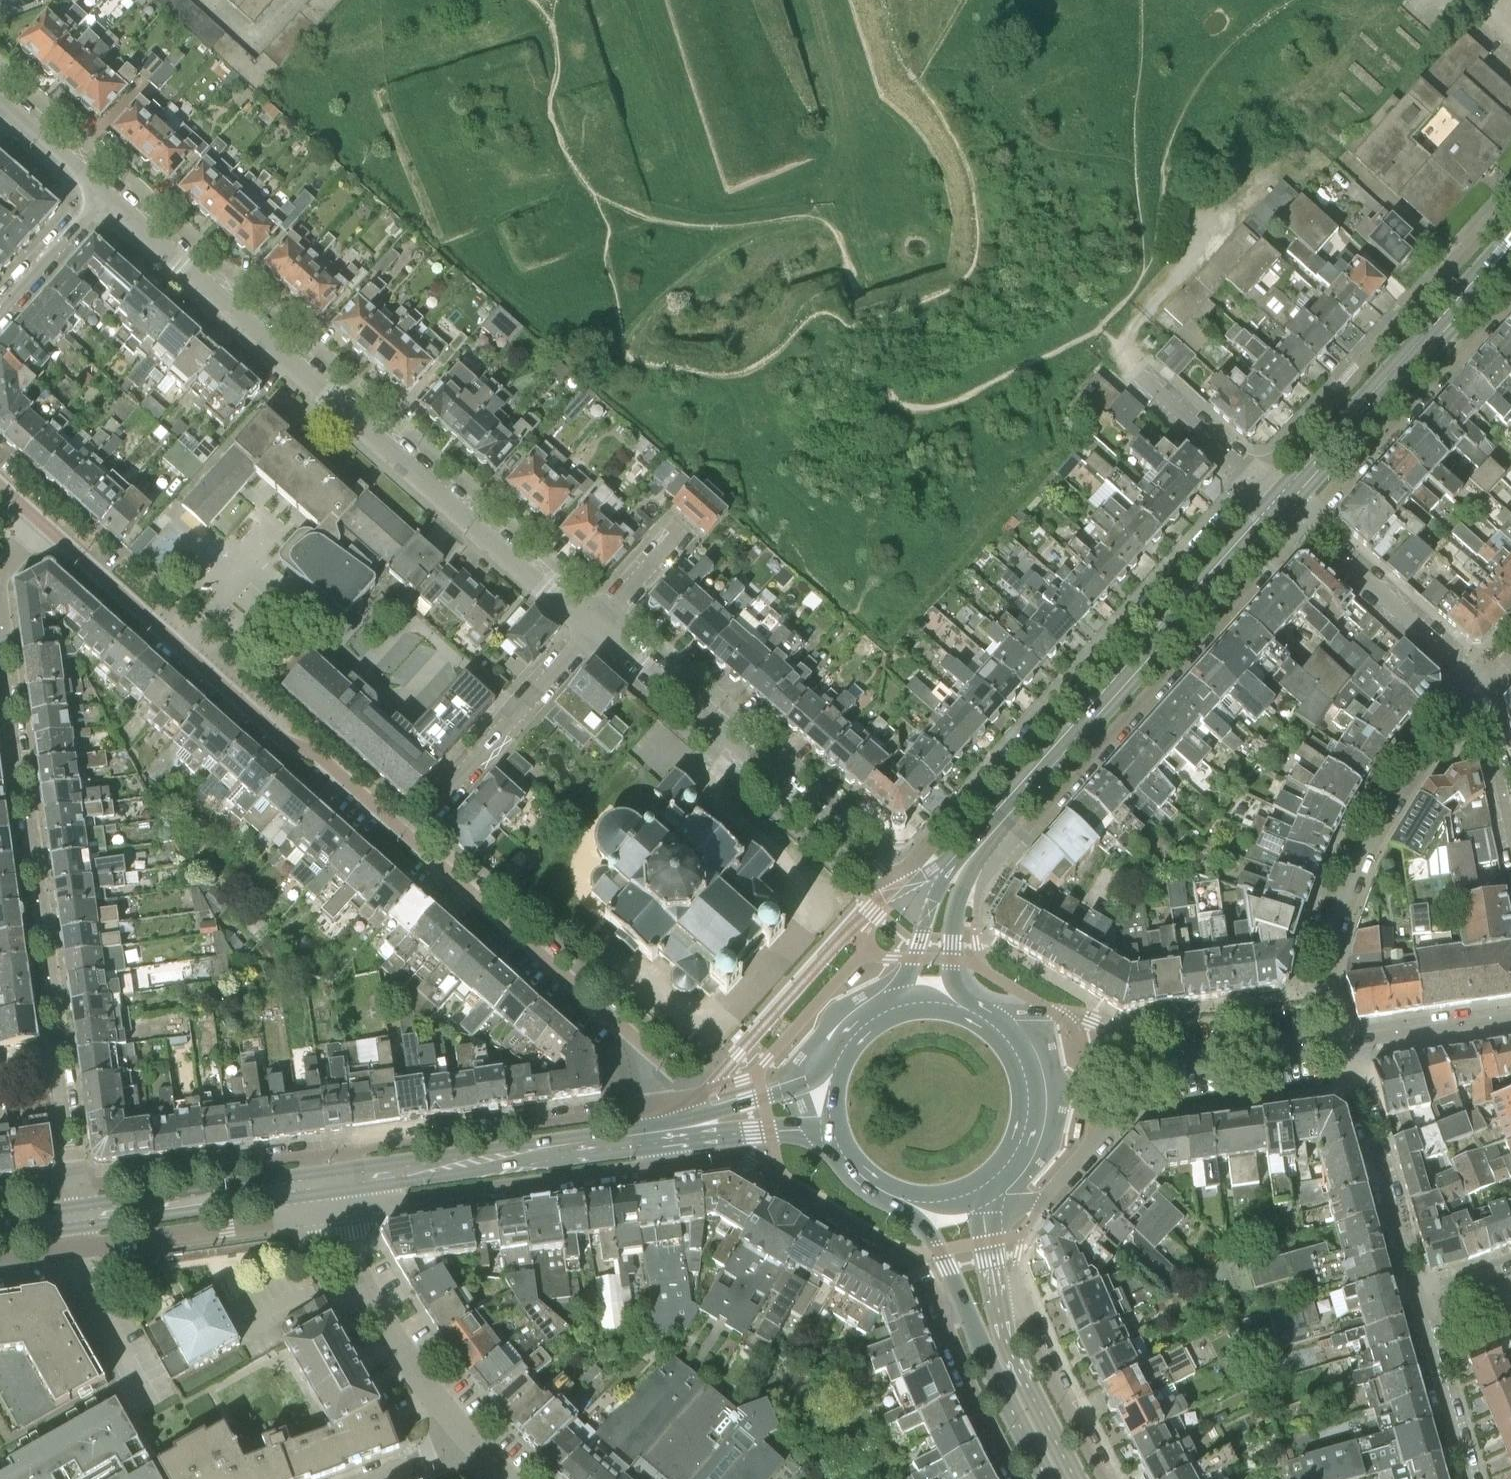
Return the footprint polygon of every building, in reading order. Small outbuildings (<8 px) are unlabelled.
[(170,15),(183,0),(169,0),(162,7),(170,15)] [(178,22),(194,4),(189,0),(183,0),(170,15),(178,22)] [(246,2),(248,0),(231,0),(230,1),(239,10),(246,2)] [(269,8),(261,0),(248,0),(246,2),(262,16),(269,8)] [(332,11),(320,0),(312,0),(308,4),(324,19),(332,11)] [(332,11),(342,0),(320,0),(332,11)] [(254,24),(262,16),(246,2),(239,10),(254,24)] [(184,28),(185,29),(201,11),(194,4),(178,22),(184,28)] [(317,27),(324,19),(308,4),(301,12),(317,27)] [(44,67),(78,29),(89,17),(78,7),(67,19),(57,11),(51,18),(49,16),(21,46),(44,67)] [(185,29),(191,34),(194,36),(209,18),(201,11),(185,29)] [(310,35),(317,27),(301,12),(293,20),(310,35)] [(194,36),(201,43),(217,25),(209,18),(194,36)] [(303,44),(310,35),(293,20),(286,28),(303,44)] [(44,67),(63,83),(108,33),(98,24),(86,37),(78,29),(44,67)] [(201,43),(209,50),(225,32),(217,25),(201,43)] [(295,52),(303,44),(286,28),(278,36),(295,52)] [(209,50),(217,57),(233,39),(225,32),(209,50)] [(82,100),(108,71),(101,64),(120,43),(108,33),(63,83),(82,100)] [(288,60),(295,52),(278,36),(271,44),(288,60)] [(1379,178),(1435,229),(1510,145),(1510,94),(1479,65),(1486,57),(1463,37),(1444,58),(1418,87),(1402,106),(1392,98),(1346,149),(1379,178)] [(217,57),(225,64),(241,46),(233,39),(217,57)] [(281,68),(288,60),(271,44),(264,52),(281,68)] [(225,64),(233,71),(248,53),(241,46),(225,64)] [(162,67),(148,82),(159,92),(177,71),(175,69),(185,57),(177,50),(162,67)] [(273,76),(281,68),(264,52),(256,61),(273,76)] [(273,76),(256,61),(248,53),(233,71),(249,86),(258,93),(273,76)] [(162,67),(150,55),(135,71),(148,82),(162,67)] [(102,118),(129,89),(137,81),(136,80),(139,78),(138,77),(139,76),(128,66),(128,68),(119,59),(108,71),(82,100),(102,118)] [(116,130),(134,147),(164,111),(155,103),(160,97),(154,92),(142,99),(143,100),(116,130)] [(152,163),(178,134),(168,125),(181,111),(174,104),(173,106),(171,104),(164,111),(134,147),(152,163)] [(170,179),(197,150),(198,150),(209,137),(208,136),(209,135),(201,128),(188,143),(178,134),(152,163),(170,179)] [(200,206),(227,178),(231,173),(221,164),(230,154),(223,148),(221,150),(219,148),(208,160),(207,158),(190,178),(191,180),(182,190),(200,206)] [(14,169),(0,156),(0,185),(14,169)] [(237,239),(266,205),(257,196),(265,186),(264,185),(275,174),(269,168),(258,180),(218,223),(237,239)] [(5,215),(32,185),(14,169),(0,185),(0,210),(5,215)] [(200,206),(218,223),(258,180),(249,172),(240,183),(241,184),(239,187),(237,186),(236,187),(227,178),(200,206)] [(1283,181),(1273,192),(1291,209),(1301,198),(1283,181)] [(5,215),(32,239),(59,209),(32,185),(5,215)] [(255,256),(282,226),(285,222),(286,223),(294,214),(299,219),(321,194),(312,186),(310,189),(308,188),(292,207),(288,204),(286,205),(285,204),(276,214),(266,205),(237,239),(255,256)] [(1273,192),(1263,203),(1281,220),(1291,209),(1273,192)] [(1281,220),(1278,223),(1298,241),(1316,256),(1338,232),(1301,198),(1291,209),(1281,220)] [(1263,203),(1253,214),(1271,231),(1278,223),(1281,220),(1263,203)] [(32,239),(5,215),(0,210),(0,240),(18,256),(32,239)] [(1368,219),(1356,232),(1398,270),(1410,256),(1408,255),(1416,247),(1408,240),(1410,237),(1381,210),(1371,222),(1368,219)] [(1253,214),(1242,226),(1261,242),(1271,231),(1253,214)] [(267,266),(285,282),(315,249),(305,240),(311,234),(304,228),(302,231),(299,229),(294,235),(295,235),(267,266)] [(285,282),(303,299),(333,265),(323,256),(332,246),(324,239),(315,249),(285,282)] [(18,256),(0,240),(0,270),(3,272),(18,256)] [(128,303),(144,285),(110,254),(95,241),(67,273),(108,310),(116,316),(128,303)] [(1368,303),(1329,268),(1316,256),(1298,241),(1288,252),(1323,284),(1316,292),(1350,323),(1368,303)] [(1292,268),(1261,242),(1226,281),(1262,314),(1285,334),(1315,362),(1333,341),(1286,299),(1274,288),(1292,268)] [(373,270),(381,277),(401,256),(392,248),(373,270)] [(1329,268),(1368,303),(1384,285),(1345,250),(1329,268)] [(321,315),(347,286),(353,291),(365,278),(358,272),(359,270),(352,264),(343,274),(333,265),(303,299),(321,315)] [(102,318),(108,310),(67,273),(50,291),(77,316),(85,323),(95,312),(102,318)] [(335,327),(353,343),(386,307),(377,299),(388,287),(378,278),(360,298),(335,327)] [(1195,278),(1183,292),(1202,309),(1214,295),(1195,278)] [(117,353),(124,346),(163,303),(144,285),(128,303),(116,316),(108,325),(120,336),(110,347),(117,353)] [(1350,323),(1316,292),(1312,288),(1304,297),(1300,294),(1296,299),(1290,294),(1286,299),(1333,341),(1350,323)] [(74,330),(69,325),(77,316),(50,291),(42,301),(32,311),(71,345),(73,347),(77,342),(69,335),(74,330)] [(1171,303),(1190,319),(1191,318),(1192,318),(1202,309),(1183,292),(1182,291),(1171,303)] [(172,311),(163,303),(124,346),(135,356),(139,352),(147,359),(181,319),(180,318),(180,315),(175,311),(172,311)] [(1171,303),(1165,309),(1184,327),(1190,319),(1171,303)] [(353,343),(372,360),(410,315),(402,308),(395,316),(386,307),(353,343)] [(509,346),(523,330),(498,307),(481,326),(495,338),(498,335),(509,346)] [(64,353),(71,345),(32,311),(16,330),(43,354),(51,345),(56,349),(57,347),(64,353)] [(390,376),(421,340),(412,332),(424,319),(415,311),(410,315),(372,360),(390,376)] [(1298,380),(1315,362),(1285,334),(1262,314),(1252,324),(1275,345),(1268,353),(1298,380)] [(181,319),(147,359),(128,380),(139,390),(157,368),(166,377),(202,338),(181,319)] [(1298,380),(1268,353),(1235,323),(1224,336),(1252,361),(1246,368),(1280,400),(1298,380)] [(26,373),(35,380),(52,362),(43,354),(16,330),(0,347),(0,349),(26,373)] [(1504,331),(1484,353),(1510,376),(1510,337),(1504,331)] [(186,394),(190,390),(222,356),(202,338),(166,377),(155,389),(163,396),(174,384),(186,394)] [(408,392),(434,364),(436,363),(443,369),(457,353),(450,348),(450,347),(440,338),(432,347),(423,339),(421,340),(390,376),(408,392)] [(1194,357),(1174,338),(1155,358),(1177,377),(1177,376),(1194,357)] [(6,439),(33,409),(23,401),(35,388),(38,384),(35,380),(26,373),(0,349),(0,434),(6,439)] [(1484,353),(1467,371),(1510,411),(1510,376),(1484,353)] [(204,413),(204,412),(240,372),(222,356),(190,390),(201,399),(195,405),(204,413)] [(441,422),(474,387),(466,379),(474,369),(473,368),(474,366),(467,359),(458,369),(423,406),(441,422)] [(551,374),(560,382),(570,371),(560,363),(551,374)] [(1263,419),(1280,400),(1246,368),(1239,377),(1229,368),(1218,379),(1263,419)] [(1467,371),(1449,391),(1476,415),(1488,426),(1496,416),(1503,422),(1507,418),(1510,421),(1510,411),(1467,371)] [(204,412),(224,430),(260,389),(240,372),(204,412)] [(1121,397),(1097,376),(1068,407),(1092,429),(1107,413),(1121,397)] [(1245,439),(1263,419),(1218,379),(1209,389),(1218,398),(1210,407),(1245,439)] [(441,422),(460,439),(502,392),(493,382),(482,394),(474,387),(441,422)] [(560,414),(572,424),(597,396),(586,386),(560,414)] [(478,455),(510,419),(501,411),(514,398),(504,389),(502,392),(460,439),(478,455)] [(1432,410),(1504,476),(1510,470),(1506,467),(1506,466),(1500,460),(1499,460),(1491,453),(1495,449),(1468,424),(1476,415),(1449,391),(1432,410)] [(6,439),(25,456),(67,410),(48,392),(33,409),(6,439)] [(1142,410),(1133,402),(1124,393),(1121,397),(1107,413),(1115,421),(1124,430),(1142,410)] [(388,571),(416,538),(368,494),(370,492),(361,484),(355,491),(291,434),(300,424),(276,402),(183,506),(207,528),(256,473),(320,529),(315,534),(313,533),(311,532),(308,532),(306,532),(303,532),(301,533),(299,534),(297,536),(282,553),(281,554),(280,555),(280,557),(280,558),(280,560),(281,561),(281,563),(282,564),(341,611),(341,612),(343,614),(344,615),(345,615),(346,615),(347,615),(349,614),(371,589),(388,571)] [(25,456),(44,474),(73,442),(63,432),(76,417),(67,410),(25,456)] [(1487,495),(1504,476),(1432,410),(1415,429),(1449,458),(1457,449),(1480,470),(1471,480),(1487,495)] [(496,472),(521,444),(522,444),(541,423),(532,415),(531,416),(529,414),(519,427),(510,419),(478,455),(496,472)] [(82,508),(114,474),(103,464),(109,457),(111,457),(123,443),(122,443),(128,437),(119,429),(110,439),(63,491),(82,508)] [(1396,450),(1446,496),(1452,502),(1463,490),(1447,476),(1456,466),(1449,458),(1415,429),(1396,450)] [(44,474),(63,491),(110,439),(101,430),(85,450),(74,440),(73,442),(44,474)] [(639,435),(628,448),(634,454),(636,451),(641,455),(650,445),(639,435)] [(193,453),(205,465),(205,466),(221,448),(208,436),(193,453)] [(1196,494),(1213,474),(1178,442),(1169,451),(1155,438),(1146,448),(1196,494)] [(190,482),(205,465),(193,453),(178,441),(163,458),(190,482)] [(1196,494),(1146,448),(1139,441),(1129,453),(1151,473),(1143,481),(1179,513),(1196,494)] [(530,502),(562,467),(550,456),(555,450),(549,444),(547,446),(544,443),(538,450),(539,451),(510,484),(530,502)] [(1439,503),(1446,496),(1396,450),(1379,469),(1412,499),(1429,515),(1439,504),(1439,503)] [(666,461),(653,475),(663,484),(676,470),(666,461)] [(1054,472),(1061,478),(1064,480),(1072,471),(1073,470),(1072,469),(1063,461),(1054,472)] [(1161,532),(1179,513),(1143,481),(1135,490),(1116,471),(1112,475),(1098,463),(1092,470),(1106,483),(1117,493),(1134,509),(1161,532)] [(562,467),(530,502),(550,520),(579,488),(581,489),(587,482),(584,479),(586,477),(578,470),(572,477),(562,467)] [(1412,538),(1414,540),(1425,529),(1410,515),(1405,514),(1402,511),(1412,499),(1379,469),(1357,494),(1397,532),(1401,528),(1412,538)] [(1036,491),(1043,497),(1061,478),(1054,472),(1036,491)] [(682,473),(665,492),(675,502),(693,482),(686,476),(684,474),(682,473)] [(82,508),(103,526),(137,489),(127,480),(124,483),(114,474),(82,508)] [(709,536),(731,512),(695,480),(693,482),(675,502),(673,504),(709,536)] [(1143,551),(1161,532),(1134,509),(1120,524),(1103,508),(1117,493),(1106,483),(1088,502),(1100,513),(1143,551)] [(103,526),(121,542),(152,507),(150,505),(155,499),(140,485),(137,489),(103,526)] [(584,550),(615,515),(604,505),(610,499),(609,497),(613,492),(606,486),(600,493),(598,491),(591,499),(592,500),(564,532),(584,550)] [(1393,538),(1397,532),(1357,494),(1339,514),(1339,524),(1380,560),(1397,542),(1393,538)] [(1504,510),(1497,518),(1510,531),(1510,517),(1504,510)] [(632,537),(638,543),(655,524),(640,511),(633,519),(632,518),(626,525),(615,515),(584,550),(604,568),(632,537)] [(1126,570),(1143,551),(1100,513),(1083,531),(1089,537),(1126,570)] [(1484,546),(1465,528),(1460,524),(1452,534),(1477,557),(1479,555),(1489,566),(1484,571),(1510,598),(1510,571),(1484,546)] [(1425,529),(1414,540),(1431,556),(1439,547),(1429,537),(1431,535),(1425,529)] [(426,590),(441,574),(437,569),(445,560),(418,536),(416,538),(388,571),(407,588),(408,586),(416,592),(421,585),(426,590)] [(1109,589),(1126,570),(1089,537),(1081,545),(1076,540),(1065,551),(1073,558),(1109,589)] [(1406,584),(1420,568),(1431,556),(1414,540),(1412,538),(1386,566),(1406,584)] [(1510,542),(1507,541),(1502,546),(1493,538),(1484,546),(1510,571),(1510,543),(1510,542)] [(1091,610),(1109,589),(1073,558),(1063,568),(1044,551),(1036,560),(1049,572),(1091,610)] [(1510,611),(1510,598),(1484,571),(1470,559),(1470,560),(1460,551),(1453,558),(1463,567),(1462,568),(1482,586),(1477,592),(1504,619),(1510,611)] [(651,600),(670,617),(706,579),(714,570),(713,569),(714,567),(705,559),(697,570),(686,561),(651,600)] [(1292,566),(1338,608),(1339,610),(1350,598),(1308,559),(1298,560),(1292,566)] [(1333,616),(1338,608),(1292,566),(1279,580),(1309,607),(1315,600),(1326,610),(1327,610),(1333,616)] [(56,618),(62,611),(80,591),(55,569),(47,568),(33,575),(56,618)] [(1075,627),(1091,610),(1049,572),(1042,580),(1031,570),(1021,581),(1072,625),(1075,627)] [(461,622),(465,625),(490,595),(463,571),(455,580),(452,577),(449,580),(441,574),(426,590),(421,585),(416,592),(406,603),(417,613),(417,612),(426,621),(429,617),(420,608),(431,596),(437,601),(438,600),(455,615),(457,613),(464,619),(461,622)] [(76,659),(71,645),(62,647),(60,633),(57,631),(45,633),(44,624),(47,624),(46,619),(56,618),(33,575),(16,585),(27,665),(63,660),(76,659)] [(670,617),(690,635),(731,587),(722,579),(715,587),(706,579),(670,617)] [(1075,627),(1072,625),(1021,581),(1019,579),(1011,588),(1029,604),(1020,615),(1022,617),(1056,648),(1075,627)] [(1335,667),(1350,645),(1319,617),(1309,607),(1279,580),(1261,600),(1302,636),(1308,628),(1319,638),(1320,637),(1326,644),(1319,652),(1335,667)] [(710,652),(753,603),(744,594),(746,591),(736,582),(731,587),(690,635),(710,652)] [(1490,633),(1504,619),(1477,592),(1470,586),(1462,595),(1465,597),(1459,602),(1471,614),(1490,633)] [(65,627),(78,638),(102,611),(80,591),(62,611),(67,615),(70,612),(73,615),(65,624),(65,627)] [(1490,633),(1471,614),(1459,602),(1451,594),(1436,611),(1456,630),(1471,643),(1481,643),(1490,633)] [(496,630),(493,628),(508,611),(490,595),(465,625),(473,632),(468,636),(467,635),(464,638),(479,651),(481,648),(480,647),(496,630)] [(729,670),(748,686),(792,636),(783,628),(787,624),(776,614),(769,608),(757,599),(753,603),(710,652),(729,670)] [(1298,640),(1302,636),(1261,600),(1244,619),(1285,656),(1291,649),(1279,637),(1286,629),(1298,640)] [(506,665),(519,676),(535,659),(535,660),(550,642),(560,630),(537,609),(530,616),(521,608),(507,624),(513,629),(504,638),(517,650),(513,654),(519,659),(516,662),(512,658),(506,665)] [(86,647),(103,662),(128,635),(102,611),(78,638),(71,645),(76,659),(77,658),(86,647)] [(1356,626),(1363,632),(1374,619),(1367,613),(1356,626)] [(1039,667),(1056,648),(1022,617),(1015,624),(1006,617),(998,627),(1012,640),(1011,640),(1039,667)] [(1022,686),(1039,667),(1011,640),(1009,640),(985,618),(977,628),(994,644),(987,653),(1022,686)] [(1227,639),(1256,666),(1278,687),(1301,708),(1295,716),(1315,730),(1324,717),(1333,705),(1331,704),(1315,691),(1318,687),(1301,672),(1290,661),(1285,656),(1244,619),(1227,639)] [(1363,632),(1361,634),(1371,642),(1383,628),(1374,619),(1363,632)] [(1352,643),(1369,659),(1420,708),(1439,688),(1439,678),(1403,645),(1391,657),(1386,653),(1385,654),(1371,642),(1361,634),(1352,643)] [(107,679),(119,689),(150,654),(128,635),(103,662),(101,665),(96,669),(107,679)] [(768,705),(798,670),(789,662),(793,659),(794,660),(805,647),(792,636),(748,686),(768,705)] [(1208,659),(1264,712),(1265,713),(1275,701),(1247,676),(1256,666),(1227,639),(1208,659)] [(1331,704),(1350,681),(1351,680),(1364,665),(1369,659),(1352,643),(1350,645),(1335,667),(1319,652),(1318,651),(1301,672),(1318,687),(1315,691),(1331,704)] [(1005,705),(1022,686),(987,653),(986,654),(982,650),(965,669),(1005,705)] [(135,690),(145,698),(169,671),(150,654),(119,689),(113,695),(123,704),(130,696),(135,690)] [(284,688),(316,717),(346,683),(314,654),(284,688)] [(987,725),(1005,705),(965,669),(950,656),(941,667),(957,683),(950,692),(953,695),(987,725)] [(787,721),(811,694),(818,687),(810,680),(812,677),(810,674),(817,666),(809,658),(798,670),(768,705),(787,721)] [(1255,723),(1264,712),(1208,659),(1191,678),(1228,712),(1235,719),(1243,711),(1255,723)] [(1404,727),(1420,708),(1369,659),(1364,665),(1351,680),(1377,703),(1404,727)] [(30,688),(66,683),(63,660),(27,665),(30,688)] [(377,772),(408,800),(444,760),(443,759),(483,714),(484,715),(505,691),(473,662),(450,688),(452,689),(414,731),(377,772)] [(624,741),(624,735),(628,729),(610,713),(628,692),(596,662),(555,707),(556,708),(565,716),(596,744),(596,743),(609,754),(612,754),(624,741)] [(150,711),(159,719),(187,687),(169,671),(145,698),(154,706),(150,711)] [(377,772),(414,731),(398,717),(391,724),(376,711),(377,710),(378,706),(379,702),(378,700),(376,696),(353,676),(346,683),(316,717),(377,772)] [(969,745),(987,725),(953,695),(944,706),(931,694),(932,692),(916,678),(907,688),(915,696),(921,702),(925,704),(925,705),(936,715),(969,745)] [(1173,698),(1210,733),(1230,751),(1239,742),(1231,734),(1232,733),(1221,723),(1229,714),(1228,712),(1191,678),(1173,698)] [(1387,747),(1404,727),(1377,703),(1351,680),(1350,681),(1331,704),(1333,705),(1338,709),(1341,712),(1387,747)] [(33,714),(69,708),(67,697),(84,695),(83,681),(73,683),(66,683),(30,688),(33,714)] [(163,734),(173,743),(206,704),(187,687),(159,719),(153,725),(163,734)] [(806,738),(840,700),(830,691),(820,703),(811,694),(787,721),(806,738)] [(826,757),(852,728),(843,720),(857,704),(846,693),(840,700),(806,738),(826,757)] [(921,702),(915,696),(910,702),(916,707),(921,702)] [(1201,743),(1210,733),(1173,698),(1156,717),(1204,762),(1211,753),(1201,743)] [(183,763),(187,766),(225,722),(206,704),(173,743),(183,751),(177,757),(183,763)] [(72,708),(73,715),(83,713),(83,707),(72,708)] [(37,736),(72,731),(69,708),(33,714),(37,736)] [(556,725),(565,716),(556,708),(545,720),(554,728),(556,725)] [(1372,768),(1387,747),(1341,712),(1333,723),(1347,733),(1339,745),(1372,768)] [(951,765),(969,745),(936,715),(929,722),(925,719),(913,730),(915,733),(951,765)] [(1195,771),(1204,762),(1156,717),(1138,737),(1175,772),(1178,775),(1187,764),(1195,771)] [(826,757),(845,773),(877,739),(880,734),(871,726),(867,731),(857,721),(852,728),(826,757)] [(201,768),(211,776),(245,739),(225,722),(187,766),(195,774),(201,768)] [(80,738),(92,736),(91,728),(79,730),(80,738)] [(40,762),(77,756),(75,743),(76,743),(75,731),(72,731),(37,736),(40,762)] [(936,782),(951,765),(915,733),(906,743),(911,747),(905,754),(908,757),(936,782)] [(864,790),(884,769),(890,761),(901,751),(899,734),(887,748),(877,739),(845,773),(864,790)] [(1165,783),(1175,772),(1138,737),(1120,757),(1175,807),(1183,798),(1165,783)] [(1360,787),(1372,768),(1339,745),(1333,740),(1328,747),(1313,738),(1306,748),(1360,787)] [(221,805),(226,800),(264,757),(245,739),(211,776),(193,796),(202,804),(210,795),(221,805)] [(1344,815),(1360,787),(1306,748),(1303,747),(1295,758),(1312,770),(1306,777),(1296,770),(1287,783),(1300,791),(1344,815)] [(44,788),(88,781),(86,771),(88,771),(109,767),(106,752),(77,756),(40,762),(44,788)] [(524,781),(534,769),(515,753),(505,764),(524,781)] [(248,815),(262,799),(284,775),(264,757),(226,800),(235,808),(232,813),(234,815),(241,822),(243,824),(249,817),(248,815)] [(919,800),(936,782),(908,757),(891,776),(906,789),(919,800)] [(1179,812),(1175,807),(1120,757),(1102,776),(1137,810),(1139,811),(1148,801),(1159,811),(1160,810),(1171,821),(1179,812)] [(505,764),(497,772),(516,789),(524,781),(505,764)] [(1420,797),(1449,819),(1468,805),(1482,794),(1476,770),(1471,767),(1452,772),(1443,783),(1428,784),(1420,797)] [(906,789),(891,776),(884,769),(864,790),(887,811),(893,816),(891,823),(894,828),(900,831),(906,828),(908,822),(905,816),(919,800),(906,789)] [(697,789),(677,771),(655,794),(662,801),(644,822),(648,826),(645,828),(636,820),(630,818),(627,817),(621,817),(615,818),(608,821),(603,825),(601,827),(598,833),(597,839),(597,845),(598,852),(600,856),(604,861),(612,868),(609,872),(606,871),(601,871),(600,871),(596,873),(594,876),(593,878),(592,881),(592,885),(593,888),(595,891),(596,892),(594,894),(613,912),(606,920),(619,933),(616,937),(621,941),(624,941),(630,946),(630,949),(635,954),(639,950),(653,962),(660,955),(676,970),(673,976),(672,981),(673,986),(678,992),(682,993),(687,994),(692,993),(697,989),(700,991),(702,990),(711,998),(719,988),(727,996),(743,978),(740,975),(743,970),(743,964),(756,950),(762,950),(766,946),(770,949),(786,931),(778,923),(786,914),(777,906),(779,904),(758,885),(774,867),(750,845),(740,856),(730,847),(731,845),(730,844),(728,839),(725,834),(720,832),(716,831),(714,830),(713,832),(700,821),(708,813),(696,802),(697,800),(696,797),(695,795),(692,793),(697,789)] [(526,798),(516,789),(497,772),(470,802),(499,828),(526,798)] [(254,828),(262,835),(301,790),(284,775),(262,799),(269,806),(252,826),(254,828)] [(1130,817),(1137,810),(1102,776),(1085,796),(1134,841),(1145,830),(1130,817)] [(47,812),(112,802),(110,790),(89,792),(88,781),(44,788),(47,812)] [(282,832),(289,838),(319,806),(301,790),(262,835),(271,843),(282,832)] [(1332,836),(1344,815),(1300,791),(1295,801),(1281,794),(1273,809),(1284,814),(1332,836)] [(1446,847),(1466,845),(1469,866),(1497,861),(1492,831),(1485,794),(1482,794),(1468,805),(1449,819),(1442,823),(1446,847)] [(1143,849),(1134,841),(1085,796),(1066,816),(1097,847),(1098,848),(1099,847),(1105,852),(1112,841),(1133,860),(1143,849)] [(1455,904),(1454,899),(1446,847),(1442,823),(1449,819),(1420,797),(1404,822),(1390,847),(1402,854),(1412,939),(1442,935),(1438,907),(1455,904)] [(50,836),(97,829),(96,819),(116,817),(114,802),(112,802),(47,812),(50,836)] [(499,837),(494,833),(499,828),(470,802),(444,832),(473,858),(479,850),(484,854),(499,837)] [(283,857),(296,868),(337,822),(319,806),(289,838),(287,841),(288,842),(270,863),(275,866),(283,857)] [(9,831),(6,807),(0,808),(0,832),(9,831)] [(1255,832),(1322,860),(1332,836),(1284,814),(1279,827),(1257,817),(1251,830),(1255,832)] [(1066,816),(1043,842),(1076,871),(1097,847),(1066,816)] [(290,875),(307,891),(354,838),(337,822),(296,868),(290,875)] [(53,858),(90,852),(105,850),(103,835),(115,833),(115,826),(97,829),(50,836),(53,858)] [(13,856),(9,831),(0,832),(0,857),(13,856)] [(1313,884),(1322,860),(1255,832),(1252,840),(1258,843),(1251,860),(1266,866),(1313,884)] [(339,875),(348,883),(374,855),(354,838),(307,891),(317,900),(339,875)] [(1013,883),(1035,897),(1049,881),(1059,889),(1076,871),(1043,842),(1027,860),(1018,875),(1013,883)] [(1454,899),(1475,896),(1469,866),(1466,845),(1446,847),(1454,899)] [(124,874),(127,874),(125,859),(92,864),(90,852),(53,858),(57,883),(124,874)] [(350,906),(360,915),(396,875),(374,855),(348,883),(323,912),(335,923),(350,906)] [(16,878),(13,856),(0,857),(0,880),(16,878)] [(1243,891),(1304,909),(1313,884),(1266,866),(1261,880),(1241,874),(1237,887),(1242,889),(1243,891)] [(105,891),(126,888),(124,874),(57,883),(60,907),(107,901),(105,891)] [(378,931),(385,924),(414,891),(396,875),(360,915),(369,924),(378,931)] [(1181,1004),(1209,1000),(1195,906),(1188,907),(1184,877),(1166,880),(1172,929),(1173,929),(1181,1004)] [(19,903),(16,878),(0,880),(0,906),(19,903)] [(1035,897),(1013,883),(990,920),(994,934),(1007,942),(1026,954),(1054,911),(1048,907),(1049,905),(1048,904),(1048,905),(1035,897)] [(1233,997),(1225,935),(1224,920),(1222,920),(1217,884),(1192,887),(1195,906),(1209,1000),(1233,997)] [(199,887),(191,888),(195,913),(212,911),(199,887)] [(205,898),(223,914),(232,904),(214,888),(205,898)] [(1510,945),(1510,928),(1507,910),(1504,890),(1475,896),(1454,899),(1455,904),(1457,919),(1460,944),(1462,951),(1474,949),(1510,945)] [(379,951),(389,961),(435,910),(414,891),(385,924),(395,933),(379,951)] [(1246,924),(1258,994),(1278,991),(1288,981),(1294,946),(1304,909),(1243,891),(1246,918),(1245,919),(1246,924)] [(1026,954),(1043,964),(1072,919),(1080,905),(1068,899),(1059,914),(1054,911),(1026,954)] [(64,932),(118,924),(117,912),(118,912),(117,900),(108,901),(107,901),(60,907),(64,932)] [(1122,1012),(1128,1011),(1155,1008),(1146,932),(1143,902),(1141,902),(1126,927),(1115,946),(1087,991),(1122,1012)] [(23,931),(19,903),(0,906),(0,934),(23,931)] [(1087,991),(1115,946),(1104,939),(1118,916),(1113,912),(1107,909),(1101,918),(1065,978),(1087,991)] [(424,968),(432,959),(457,930),(435,910),(389,961),(380,971),(391,981),(415,955),(423,962),(421,965),(424,968)] [(1043,964),(1065,978),(1101,918),(1090,912),(1082,925),(1072,919),(1043,964)] [(199,924),(200,936),(216,934),(215,922),(199,924)] [(67,955),(122,947),(118,924),(64,932),(67,955)] [(1233,997),(1258,994),(1246,924),(1234,926),(1235,934),(1225,935),(1233,997)] [(1155,1008),(1181,1004),(1173,929),(1172,929),(1159,931),(1146,932),(1155,1008)] [(1391,1014),(1422,1009),(1413,954),(1400,956),(1402,968),(1389,970),(1388,953),(1393,952),(1392,929),(1391,929),(1380,930),(1378,930),(1380,971),(1391,1014)] [(414,998),(425,1007),(480,950),(457,930),(432,959),(441,967),(418,993),(413,997),(414,998)] [(1358,1019),(1391,1014),(1380,971),(1378,930),(1356,931),(1349,957),(1346,978),(1358,1019)] [(26,956),(23,931),(0,934),(0,960),(26,956)] [(228,956),(234,955),(229,944),(223,933),(214,934),(217,957),(228,956)] [(1474,949),(1462,951),(1460,944),(1450,944),(1449,933),(1442,935),(1412,939),(1413,954),(1422,1009),(1463,1003),(1483,1001),(1510,997),(1510,945),(1474,949)] [(70,978),(112,973),(125,971),(122,947),(67,955),(70,978)] [(456,995),(466,1003),(498,967),(480,950),(425,1007),(435,1017),(440,1012),(456,995)] [(30,984),(26,956),(0,960),(0,988),(30,984)] [(473,1039),(495,1014),(520,986),(498,967),(466,1003),(475,1012),(461,1028),(473,1039)] [(73,1004),(121,998),(135,995),(134,984),(123,985),(124,990),(121,990),(120,982),(114,983),(112,973),(70,978),(73,1004)] [(33,1010),(30,984),(0,988),(0,1014),(33,1010)] [(502,1048),(516,1032),(540,1004),(520,986),(495,1014),(504,1023),(490,1038),(493,1041),(492,1042),(497,1045),(498,1044),(502,1048)] [(77,1028),(131,1020),(129,1008),(122,1009),(121,998),(73,1004),(77,1028)] [(413,1012),(415,1017),(425,1007),(414,998),(409,1004),(413,1012)] [(523,1065),(526,1061),(560,1022),(540,1004),(516,1032),(525,1040),(511,1055),(523,1065)] [(425,1007),(415,1017),(431,1021),(435,1017),(425,1007)] [(3,1045),(37,1041),(33,1010),(0,1014),(0,1046),(3,1045)] [(80,1052),(126,1046),(128,1046),(126,1032),(132,1032),(131,1020),(77,1028),(80,1052)] [(420,1049),(415,1020),(400,1022),(407,1071),(395,1073),(401,1121),(430,1117),(420,1049)] [(556,1067),(561,1061),(580,1040),(560,1022),(526,1061),(533,1067),(542,1056),(556,1067)] [(401,1121),(395,1073),(391,1045),(390,1045),(389,1038),(377,1040),(382,1076),(371,1078),(378,1125),(401,1121)] [(509,1107),(504,1074),(504,1070),(502,1071),(499,1049),(486,1044),(486,1043),(471,1039),(472,1048),(481,1111),(509,1107)] [(553,1101),(601,1094),(596,1054),(580,1040),(561,1061),(566,1066),(568,1078),(550,1080),(553,1101)] [(1488,1044),(1499,1081),(1510,1078),(1510,1041),(1488,1044)] [(358,1043),(342,1044),(346,1071),(361,1069),(358,1043)] [(354,1128),(349,1090),(346,1071),(342,1044),(327,1046),(332,1082),(336,1081),(338,1090),(322,1092),(328,1132),(354,1128)] [(1491,1081),(1499,1081),(1488,1044),(1472,1047),(1481,1084),(1473,1085),(1474,1088),(1476,1108),(1492,1103),(1492,1098),(1491,1081)] [(84,1080),(131,1073),(139,1072),(137,1058),(128,1060),(126,1046),(80,1052),(84,1080)] [(430,1117),(455,1114),(449,1071),(445,1046),(420,1049),(430,1117)] [(1455,1090),(1474,1088),(1473,1085),(1481,1084),(1472,1047),(1441,1051),(1455,1090)] [(455,1114),(481,1111),(472,1048),(457,1050),(459,1071),(449,1071),(455,1114)] [(1433,1126),(1436,1125),(1443,1146),(1472,1134),(1465,1116),(1455,1090),(1441,1051),(1413,1057),(1433,1126)] [(278,1138),(272,1102),(263,1103),(255,1054),(242,1056),(243,1067),(243,1068),(244,1077),(253,1142),(278,1138)] [(1448,1161),(1443,1146),(1436,1125),(1433,1126),(1413,1057),(1392,1061),(1414,1132),(1425,1162),(1441,1156),(1446,1169),(1451,1167),(1448,1161)] [(278,1138),(302,1135),(298,1097),(287,1099),(281,1059),(266,1061),(272,1102),(278,1138)] [(1404,1137),(1414,1132),(1392,1061),(1371,1065),(1386,1118),(1397,1115),(1404,1137)] [(302,1135),(328,1132),(322,1092),(319,1066),(305,1067),(308,1088),(296,1089),(298,1097),(302,1135)] [(509,1107),(553,1101),(550,1080),(532,1083),(531,1070),(504,1074),(509,1107)] [(89,1119),(125,1116),(128,1115),(126,1107),(140,1105),(138,1087),(133,1088),(131,1073),(84,1080),(89,1119)] [(231,1145),(253,1142),(244,1077),(232,1079),(237,1108),(226,1110),(231,1145)] [(354,1128),(378,1125),(371,1078),(359,1080),(360,1088),(349,1090),(354,1128)] [(183,1152),(176,1099),(173,1088),(159,1090),(161,1110),(148,1112),(150,1120),(155,1155),(183,1152)] [(1510,1140),(1510,1093),(1492,1098),(1492,1103),(1476,1108),(1477,1111),(1465,1116),(1472,1134),(1443,1146),(1448,1161),(1495,1145),(1502,1143),(1510,1140)] [(208,1148),(231,1145),(226,1110),(214,1112),(212,1094),(200,1096),(208,1148)] [(208,1148),(200,1096),(176,1099),(183,1152),(208,1148)] [(1322,1172),(1358,1163),(1343,1112),(1332,1105),(1313,1107),(1316,1145),(1319,1160),(1322,1172)] [(1305,1146),(1316,1145),(1313,1107),(1288,1111),(1295,1164),(1308,1162),(1305,1146)] [(1288,1111),(1262,1114),(1267,1155),(1274,1207),(1293,1205),(1290,1183),(1285,1181),(1283,1169),(1296,1167),(1295,1164),(1288,1111)] [(1262,1114),(1236,1118),(1209,1121),(1216,1161),(1229,1159),(1232,1188),(1234,1199),(1247,1197),(1248,1207),(1258,1206),(1257,1196),(1261,1195),(1259,1184),(1255,1156),(1267,1155),(1262,1114)] [(11,1133),(16,1174),(48,1170),(55,1162),(49,1116),(30,1118),(32,1130),(11,1133)] [(89,1119),(92,1144),(94,1157),(102,1163),(131,1159),(155,1155),(150,1120),(126,1124),(125,1116),(89,1119)] [(1220,1188),(1216,1161),(1209,1121),(1184,1124),(1190,1166),(1203,1164),(1206,1190),(1220,1188)] [(1191,1173),(1190,1166),(1184,1124),(1143,1130),(1139,1131),(1136,1133),(1123,1148),(1158,1180),(1168,1169),(1178,1168),(1178,1175),(1191,1173)] [(11,1133),(10,1127),(0,1128),(0,1177),(16,1174),(11,1133)] [(1404,1137),(1393,1141),(1410,1201),(1439,1193),(1433,1179),(1430,1172),(1425,1162),(1414,1132),(1404,1137)] [(1433,1179),(1439,1193),(1451,1218),(1467,1213),(1472,1212),(1466,1197),(1484,1190),(1493,1186),(1496,1185),(1497,1186),(1510,1180),(1510,1140),(1502,1143),(1504,1147),(1502,1148),(1506,1158),(1501,1160),(1495,1145),(1481,1151),(1449,1161),(1451,1167),(1453,1171),(1441,1175),(1433,1179)] [(1106,1167),(1173,1231),(1186,1218),(1175,1207),(1180,1202),(1158,1180),(1123,1148),(1106,1167)] [(1327,1201),(1365,1190),(1358,1163),(1322,1172),(1325,1180),(1297,1185),(1300,1207),(1327,1201)] [(1155,1250),(1173,1231),(1106,1167),(1097,1178),(1088,1187),(1155,1250)] [(730,1177),(704,1180),(706,1224),(701,1258),(717,1232),(745,1186),(730,1176),(730,1177)] [(704,1180),(674,1185),(685,1252),(690,1252),(689,1272),(701,1273),(701,1258),(706,1224),(704,1180)] [(635,1190),(639,1226),(643,1246),(655,1336),(688,1331),(700,1308),(692,1303),(685,1252),(674,1185),(635,1190)] [(713,1262),(725,1269),(767,1199),(745,1186),(717,1232),(727,1238),(713,1262)] [(1070,1204),(1108,1241),(1117,1249),(1130,1235),(1134,1238),(1133,1244),(1182,1289),(1192,1284),(1155,1250),(1088,1187),(1072,1202),(1070,1204)] [(608,1194),(618,1261),(622,1289),(630,1288),(629,1275),(635,1275),(632,1251),(633,1250),(629,1228),(639,1226),(635,1190),(608,1194)] [(1334,1226),(1372,1216),(1365,1190),(1327,1201),(1334,1226)] [(1468,1260),(1451,1218),(1439,1193),(1410,1201),(1418,1229),(1430,1271),(1468,1260)] [(604,1263),(618,1261),(608,1194),(583,1197),(589,1238),(600,1236),(604,1263)] [(557,1201),(568,1270),(568,1273),(581,1272),(580,1261),(577,1239),(589,1238),(583,1197),(557,1201)] [(744,1334),(773,1289),(811,1225),(767,1199),(725,1269),(700,1308),(718,1319),(720,1315),(727,1320),(725,1323),(744,1334)] [(557,1201),(524,1205),(534,1274),(538,1305),(571,1301),(568,1273),(568,1270),(557,1201)] [(1506,1204),(1505,1202),(1501,1204),(1491,1207),(1478,1210),(1481,1222),(1490,1252),(1510,1244),(1510,1223),(1506,1204)] [(1102,1248),(1108,1241),(1070,1204),(1052,1224),(1080,1251),(1102,1272),(1113,1259),(1102,1248)] [(524,1205),(496,1209),(501,1248),(502,1252),(505,1278),(513,1290),(523,1308),(538,1305),(534,1274),(524,1205)] [(488,1250),(501,1248),(496,1209),(471,1212),(477,1254),(479,1270),(490,1268),(488,1250)] [(456,1256),(477,1254),(471,1212),(430,1218),(436,1257),(437,1272),(444,1269),(457,1267),(456,1256)] [(1468,1260),(1490,1252),(1481,1222),(1470,1225),(1467,1213),(1451,1218),(1468,1260)] [(1255,1290),(1297,1278),(1383,1254),(1372,1216),(1334,1226),(1341,1251),(1327,1255),(1324,1243),(1246,1263),(1247,1267),(1225,1272),(1220,1263),(1213,1266),(1214,1268),(1211,1267),(1226,1297),(1255,1290)] [(437,1272),(436,1257),(430,1218),(413,1221),(389,1224),(383,1237),(398,1264),(411,1285),(437,1272)] [(1046,1260),(1052,1273),(1080,1260),(1074,1248),(1080,1251),(1052,1224),(1037,1240),(1037,1252),(1046,1260)] [(780,1332),(791,1313),(836,1241),(811,1225),(773,1289),(783,1295),(756,1337),(766,1343),(771,1346),(780,1332)] [(819,1315),(821,1316),(859,1254),(836,1241),(791,1313),(813,1326),(819,1315)] [(837,1318),(845,1323),(879,1267),(859,1254),(821,1316),(831,1322),(834,1316),(837,1318)] [(1335,1293),(1390,1278),(1383,1254),(1297,1278),(1301,1292),(1332,1283),(1335,1293)] [(1082,1259),(1080,1260),(1052,1273),(1055,1279),(1054,1284),(1058,1286),(1063,1297),(1091,1285),(1099,1281),(1096,1275),(1091,1271),(1088,1273),(1082,1259)] [(869,1335),(881,1313),(902,1281),(879,1267),(845,1323),(857,1330),(866,1336),(869,1335)] [(426,1310),(458,1291),(444,1269),(437,1272),(411,1285),(426,1310)] [(1081,1336),(1119,1318),(1131,1311),(1120,1287),(1115,1290),(1109,1277),(1101,1280),(1099,1281),(1091,1285),(1063,1297),(1072,1318),(1081,1336)] [(1401,1320),(1397,1305),(1390,1278),(1349,1291),(1269,1312),(1279,1349),(1341,1332),(1342,1336),(1401,1320)] [(886,1329),(922,1318),(910,1286),(902,1281),(881,1313),(886,1329)] [(426,1310),(441,1335),(480,1311),(464,1287),(458,1291),(426,1310)] [(25,1429),(107,1382),(109,1377),(105,1348),(89,1350),(76,1328),(57,1294),(49,1290),(0,1297),(0,1385),(25,1429)] [(513,1290),(502,1296),(513,1313),(518,1310),(523,1308),(513,1290)] [(167,1356),(160,1360),(172,1380),(240,1343),(213,1292),(163,1320),(164,1322),(152,1328),(167,1356)] [(289,1342),(332,1317),(322,1299),(285,1320),(287,1324),(281,1327),(289,1342)] [(487,1396),(541,1351),(569,1328),(553,1314),(538,1305),(523,1308),(518,1310),(530,1325),(503,1347),(470,1374),(487,1396)] [(441,1335),(457,1356),(490,1330),(497,1324),(484,1308),(480,1311),(441,1335)] [(350,1422),(378,1407),(382,1405),(332,1317),(289,1342),(285,1344),(334,1430),(350,1422)] [(871,1362),(931,1341),(922,1318),(886,1329),(874,1333),(879,1345),(867,1350),(871,1362)] [(1092,1362),(1141,1338),(1137,1329),(1127,1334),(1119,1318),(1081,1336),(1092,1362)] [(1353,1357),(1408,1343),(1401,1320),(1342,1336),(1330,1339),(1333,1347),(1334,1351),(1350,1345),(1353,1357)] [(457,1356),(470,1374),(503,1347),(490,1330),(457,1356)] [(1476,1377),(1510,1361),(1510,1343),(1508,1337),(1497,1342),(1466,1355),(1476,1377)] [(1104,1387),(1153,1361),(1147,1350),(1141,1338),(1092,1362),(1104,1387)] [(891,1384),(939,1364),(931,1341),(871,1362),(874,1374),(886,1370),(891,1384)] [(1363,1384),(1415,1370),(1408,1343),(1353,1357),(1347,1359),(1355,1386),(1363,1384)] [(1118,1413),(1153,1395),(1196,1374),(1181,1347),(1153,1361),(1104,1387),(1118,1413)] [(504,1415),(540,1384),(534,1378),(552,1362),(541,1351),(487,1396),(504,1415)] [(566,1478),(591,1478),(689,1369),(672,1355),(658,1370),(596,1434),(558,1472),(566,1478)] [(1510,1381),(1510,1361),(1476,1377),(1483,1393),(1510,1381)] [(889,1427),(955,1398),(939,1364),(891,1384),(901,1408),(884,1417),(889,1427)] [(705,1384),(689,1369),(591,1478),(623,1478),(705,1384)] [(1374,1409),(1423,1395),(1415,1370),(1363,1384),(1370,1410),(1374,1409)] [(504,1415),(524,1438),(567,1395),(575,1387),(564,1375),(546,1391),(540,1384),(504,1415)] [(1490,1412),(1510,1403),(1510,1381),(1483,1393),(1490,1412)] [(727,1402),(705,1384),(623,1478),(660,1478),(727,1402)] [(154,1466),(117,1402),(118,1401),(117,1400),(114,1401),(107,1390),(10,1444),(8,1440),(0,1445),(0,1478),(161,1478),(154,1466)] [(524,1438),(541,1455),(578,1420),(579,1418),(570,1408),(575,1404),(567,1395),(524,1438)] [(1132,1441),(1179,1417),(1187,1413),(1188,1409),(1182,1398),(1174,1401),(1173,1398),(1159,1405),(1153,1395),(1118,1413),(1132,1441)] [(1380,1436),(1431,1423),(1423,1395),(1374,1409),(1377,1421),(1376,1421),(1380,1436)] [(913,1431),(919,1442),(966,1421),(955,1398),(889,1427),(883,1430),(888,1442),(913,1431)] [(738,1411),(748,1420),(767,1436),(781,1431),(767,1401),(738,1411)] [(748,1420),(738,1411),(727,1402),(660,1478),(697,1478),(748,1420)] [(1510,1426),(1510,1403),(1490,1412),(1499,1431),(1510,1426)] [(326,1473),(364,1459),(399,1446),(389,1417),(383,1419),(378,1407),(350,1422),(334,1430),(313,1438),(292,1446),(287,1432),(263,1441),(268,1454),(244,1463),(239,1451),(240,1451),(225,1425),(158,1462),(159,1463),(154,1466),(161,1478),(309,1478),(326,1473)] [(1144,1464),(1189,1440),(1191,1439),(1190,1439),(1187,1433),(1179,1417),(1132,1441),(1144,1464)] [(541,1455),(558,1472),(596,1434),(587,1426),(586,1428),(578,1420),(541,1455)] [(767,1436),(748,1420),(697,1478),(732,1478),(767,1436)] [(913,1463),(918,1474),(976,1444),(966,1421),(919,1442),(925,1457),(913,1463)] [(1407,1466),(1440,1456),(1431,1423),(1380,1436),(1288,1461),(1294,1478),(1359,1478),(1394,1469),(1407,1466)] [(1506,1449),(1510,1447),(1510,1426),(1499,1431),(1506,1449)] [(790,1457),(770,1438),(767,1436),(732,1478),(772,1478),(790,1457)] [(1196,1464),(1191,1454),(1195,1452),(1189,1440),(1144,1464),(1152,1478),(1169,1478),(1196,1464)] [(938,1478),(968,1478),(989,1469),(976,1444),(918,1474),(912,1477),(912,1478),(937,1478),(938,1478)] [(1211,1476),(1237,1462),(1230,1447),(1196,1464),(1169,1478),(1213,1478),(1211,1476)] [(1446,1478),(1440,1457),(1407,1466),(1394,1469),(1396,1478),(1395,1478),(1441,1478),(1446,1478)] [(989,1469),(968,1478),(994,1478),(989,1469)]
